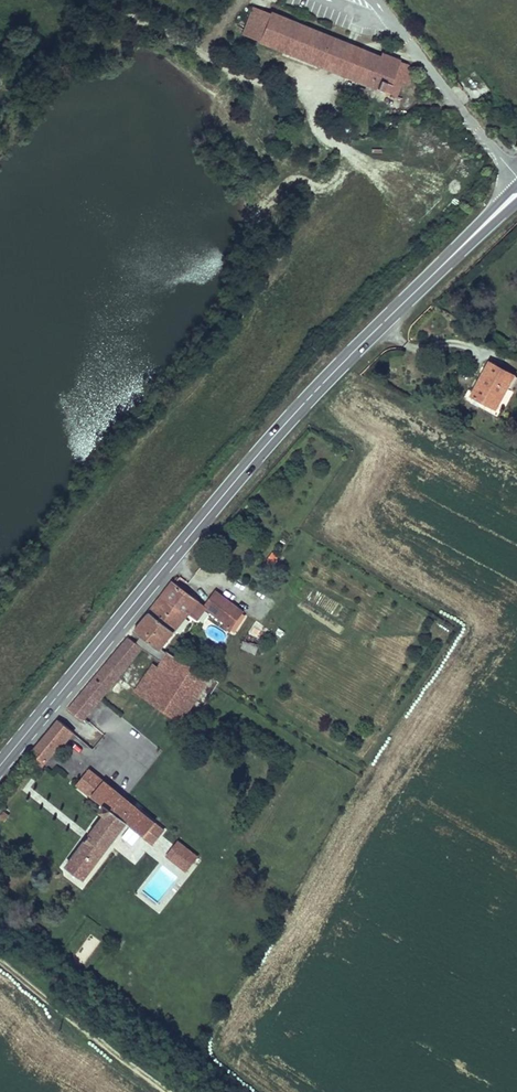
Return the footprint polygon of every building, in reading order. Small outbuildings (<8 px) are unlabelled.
[(321,67),(332,40),(254,9),(244,37),(321,67)] [(370,55),(332,40),(321,67),(359,82),(370,55)] [(380,60),(370,55),(359,82),(401,99),(412,72),(406,65),(382,55),(380,60)] [(475,69),(460,81),(475,100),(490,89),(475,69)] [(495,409),(513,376),(491,363),(473,397),(495,409)] [(275,566),(269,562),(264,568),(270,573),(275,566)] [(234,631),(244,614),(217,592),(204,606),(174,583),(149,613),(174,633),(177,630),(191,614),(198,619),(200,619),(207,610),(225,624),(234,631)] [(174,633),(149,613),(135,631),(143,637),(138,644),(161,661),(166,653),(163,652),(161,650),(174,633)] [(234,631),(225,624),(222,628),(231,634),(234,631)] [(245,642),(259,648),(262,641),(249,635),(245,642)] [(138,644),(129,638),(70,709),(85,722),(101,701),(137,656),(153,667),(136,692),(157,706),(184,663),(166,653),(161,661),(138,644)] [(255,656),(259,648),(245,642),(242,650),(255,656)] [(185,663),(184,663),(157,706),(190,729),(219,684),(206,675),(185,663)] [(73,732),(60,721),(51,732),(34,754),(31,758),(44,767),(67,739),(73,732)] [(165,831),(90,771),(78,786),(85,792),(86,794),(102,807),(102,809),(102,812),(106,815),(104,818),(88,840),(67,866),(84,880),(116,839),(128,823),(143,835),(155,844),(165,831)] [(193,852),(181,843),(170,856),(189,871),(195,864),(187,859),(193,852)] [(187,859),(195,864),(200,858),(193,852),(187,859)]
